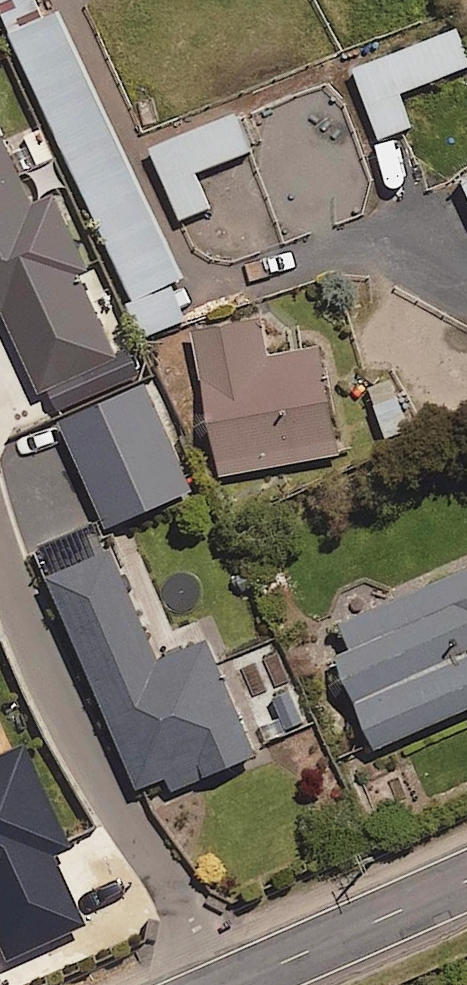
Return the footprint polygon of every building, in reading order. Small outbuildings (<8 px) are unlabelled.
[(57,4),(47,10),(42,0),(0,0),(0,13),(6,27),(132,298),(126,302),(143,338),(187,317),(169,281),(183,273),(57,4)] [(456,27),(352,68),(379,137),(411,124),(398,91),(466,65),(466,56),(456,27)] [(250,149),(231,104),(147,139),(179,218),(209,205),(195,171),(250,149)] [(0,135),(0,312),(3,310),(39,390),(116,355),(79,273),(87,269),(52,192),(31,202),(0,135)] [(459,175),(466,193),(466,171),(459,175)] [(261,314),(190,328),(219,474),(339,451),(317,341),(268,350),(261,314)] [(191,488),(145,380),(61,416),(107,523),(191,488)] [(340,621),(352,646),(333,655),(375,748),(466,707),(466,564),(340,621)] [(129,579),(59,609),(135,788),(169,773),(174,786),(256,751),(207,634),(161,654),(129,579)] [(11,693),(0,668),(0,697),(11,693)] [(292,688),(255,699),(267,738),(304,726),(292,688)] [(97,840),(72,784),(30,802),(0,735),(0,882),(97,840)]
